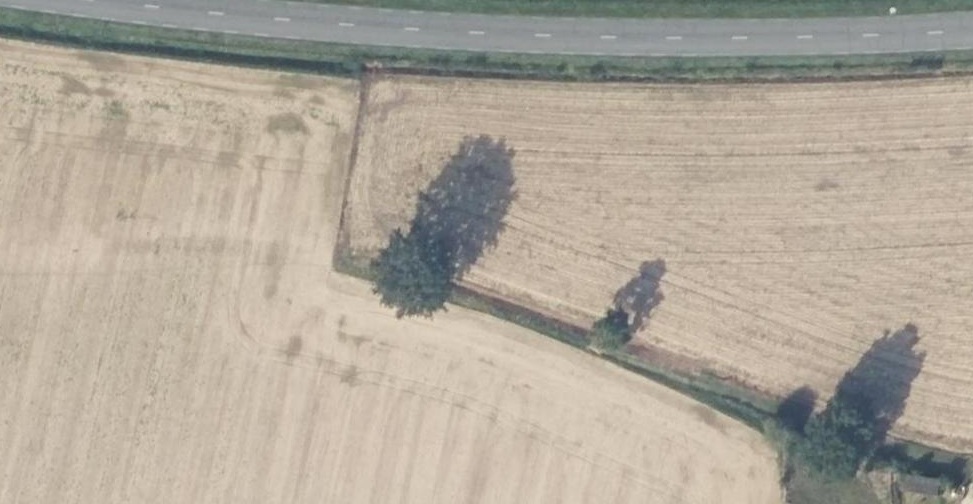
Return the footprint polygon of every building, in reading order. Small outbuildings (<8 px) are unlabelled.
[(902,485),(900,502),(917,503),(936,503),(938,490),(902,485)]
